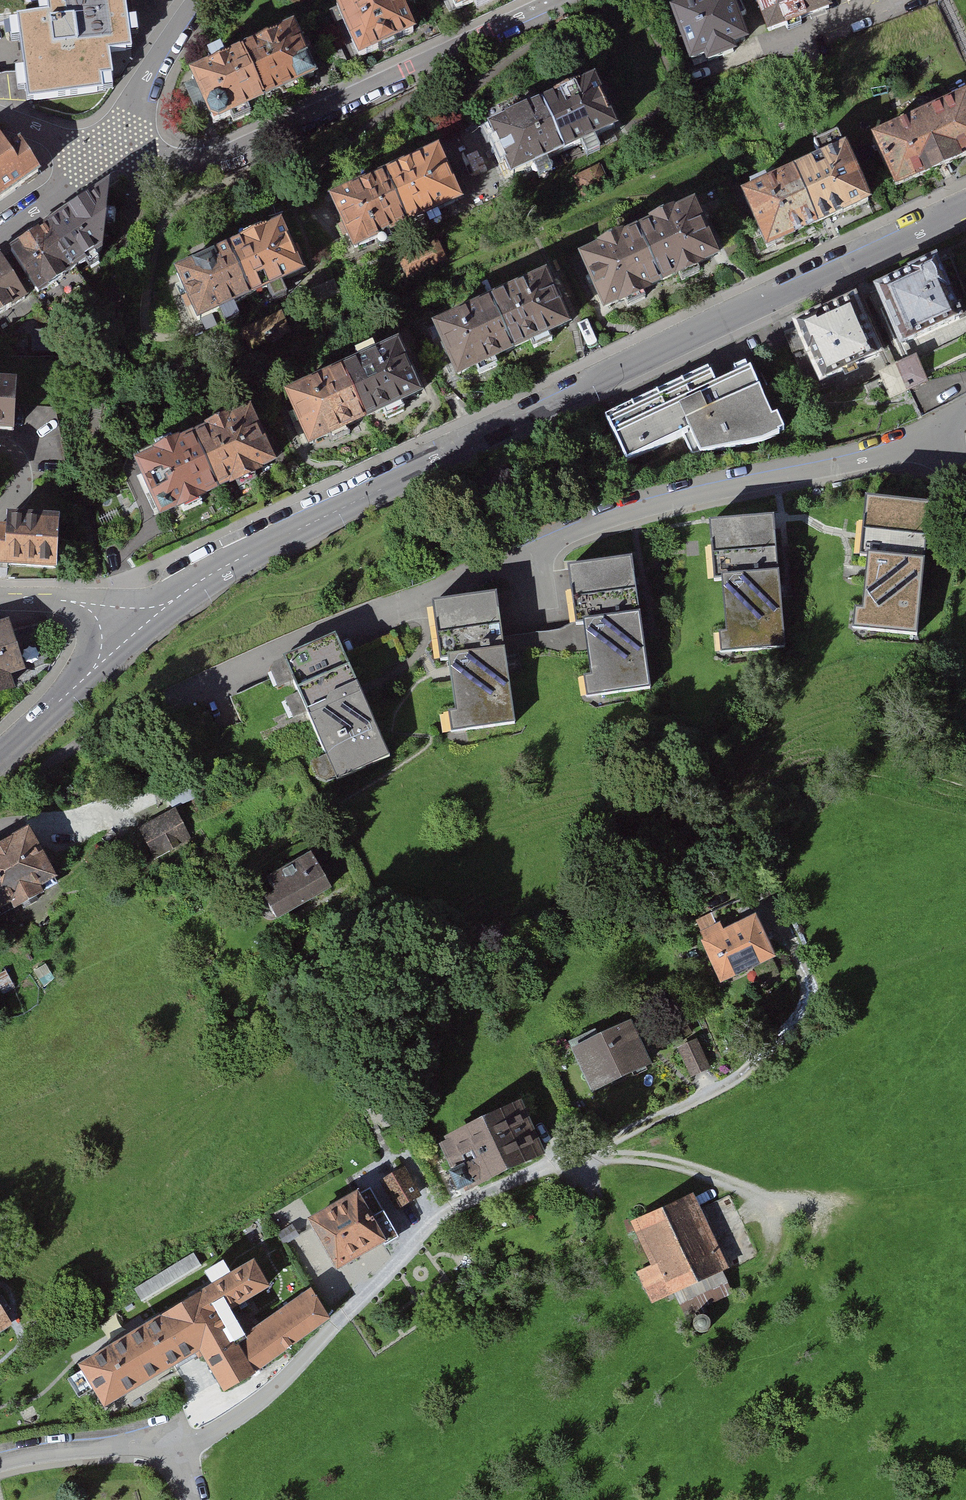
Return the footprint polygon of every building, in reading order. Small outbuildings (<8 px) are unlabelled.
[(13,28),(24,102),(110,89),(105,54),(126,50),(123,30),(118,0),(0,0),(0,30),(13,28)] [(306,13),(314,0),(285,0),(306,13)] [(329,13),(354,65),(415,36),(398,0),(356,0),(329,13)] [(450,16),(484,0),(443,0),(450,16)] [(665,13),(684,67),(746,44),(729,0),(700,0),(665,13)] [(763,37),(829,12),(824,0),(749,0),(763,37)] [(290,30),(183,79),(205,126),(312,77),(290,30)] [(594,80),(482,129),(505,181),(617,132),(594,80)] [(865,140),(890,196),(965,161),(965,101),(963,95),(865,140)] [(841,149),(736,197),(762,252),(866,203),(841,149)] [(18,188),(35,175),(18,150),(3,161),(0,157),(0,200),(18,188)] [(433,150),(323,200),(348,255),(458,205),(433,150)] [(603,170),(574,182),(582,202),(611,191),(603,170)] [(0,255),(0,321),(99,256),(105,187),(57,217),(38,230),(0,255)] [(688,204),(573,260),(601,316),(715,260),(688,204)] [(276,224),(168,275),(193,327),(301,276),(276,224)] [(933,260),(869,291),(897,349),(961,318),(933,260)] [(540,274),(426,329),(453,383),(566,328),(540,274)] [(856,298),(785,332),(813,389),(884,355),(856,298)] [(284,313),(241,332),(254,363),(297,344),(284,313)] [(390,343),(275,397),(301,451),(416,397),(390,343)] [(916,358),(878,374),(889,400),(927,384),(916,358)] [(709,372),(603,418),(625,465),(687,437),(700,457),(731,451),(764,444),(780,436),(747,372),(717,389),(709,372)] [(0,382),(0,432),(8,432),(10,382),(0,382)] [(245,410),(126,463),(153,522),(271,469),(245,410)] [(927,506),(866,501),(856,631),(916,636),(927,506)] [(0,528),(0,567),(55,570),(59,520),(8,517),(6,527),(0,528)] [(771,518),(710,525),(725,653),(785,646),(771,518)] [(629,559),(569,569),(590,698),(650,689),(629,559)] [(493,595),(432,605),(451,730),(512,721),(493,595)] [(0,623),(0,695),(12,691),(8,678),(23,673),(5,622),(0,623)] [(333,644),(285,667),(340,782),(388,759),(333,644)] [(320,787),(335,782),(328,761),(313,767),(320,787)] [(174,809),(136,831),(156,864),(193,842),(174,809)] [(0,843),(0,914),(57,879),(25,827),(0,843)] [(329,892),(306,852),(264,877),(274,895),(265,900),(278,922),(329,892)] [(775,953),(753,910),(719,926),(715,918),(695,928),(720,979),(775,953)] [(650,1065),(629,1022),(571,1049),(592,1093),(650,1065)] [(698,1037),(675,1046),(688,1077),(710,1069),(698,1037)] [(540,1153),(519,1104),(449,1135),(459,1162),(450,1165),(460,1188),(540,1153)] [(421,1195),(405,1167),(381,1181),(398,1209),(421,1195)] [(360,1195),(357,1191),(308,1219),(338,1270),(385,1240),(397,1233),(372,1187),(360,1195)] [(729,1267),(689,1191),(688,1192),(637,1218),(630,1221),(651,1265),(638,1272),(654,1304),(676,1293),(686,1317),(734,1294),(722,1270),(729,1267)] [(270,1286),(254,1259),(79,1364),(104,1408),(202,1352),(225,1391),(330,1318),(311,1287),(237,1338),(223,1314),(270,1286)] [(12,1327),(0,1308),(0,1335),(12,1327)] [(698,1315),(695,1318),(693,1323),(694,1327),(697,1331),(702,1332),(706,1331),(710,1328),(711,1323),(710,1319),(707,1315),(703,1314),(698,1315)]
